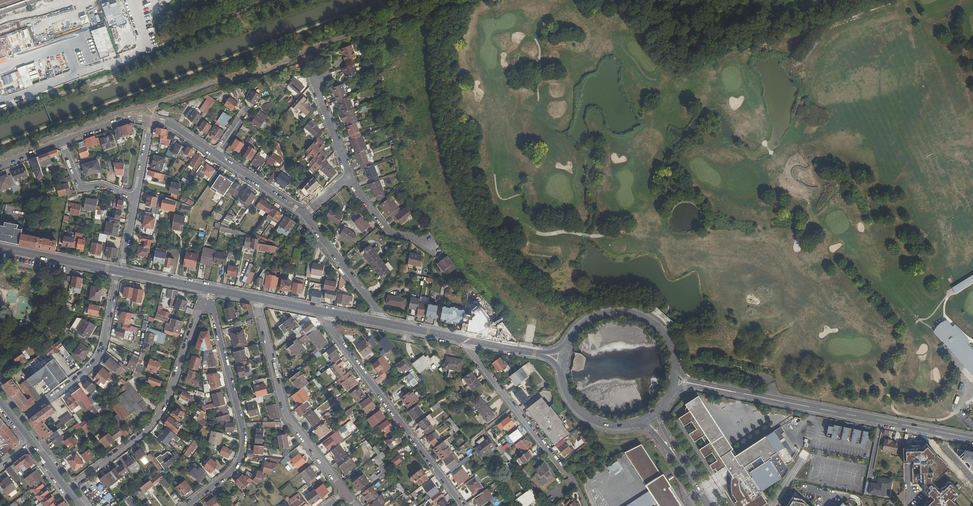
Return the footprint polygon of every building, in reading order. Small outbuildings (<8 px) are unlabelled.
[(120,0),(113,0),(101,4),(107,24),(117,21),(118,25),(128,22),(120,0)] [(108,26),(92,30),(99,56),(116,51),(108,26)] [(33,47),(28,28),(22,30),(28,31),(0,39),(0,50),(0,51),(0,54),(2,54),(5,53),(5,50),(11,49),(12,53),(33,47)] [(356,57),(351,45),(350,45),(339,49),(341,54),(343,53),(345,61),(356,57)] [(358,75),(354,64),(342,68),(344,72),(345,72),(348,79),(358,75)] [(21,89),(34,85),(27,65),(18,68),(19,71),(5,76),(1,77),(4,85),(18,80),(21,89)] [(299,94),(305,88),(297,80),(295,79),(289,85),(299,94)] [(338,101),(347,97),(342,84),(333,88),(336,97),(337,101),(338,101)] [(242,98),(237,85),(234,86),(239,96),(240,99),(242,98)] [(289,85),(287,87),(297,97),(299,94),(289,85)] [(235,98),(239,96),(234,86),(224,89),(226,93),(231,91),(235,98)] [(254,106),(260,96),(252,91),(247,99),(248,99),(247,101),(254,106)] [(207,95),(203,96),(207,100),(200,110),(203,112),(206,114),(215,101),(207,95)] [(301,95),(291,106),(304,118),(313,109),(307,103),(308,101),(301,95)] [(271,99),(270,97),(262,101),(260,102),(262,106),(264,105),(272,102),(271,99)] [(344,114),(353,110),(354,109),(349,97),(347,97),(338,101),(344,114)] [(233,111),(238,103),(230,98),(225,106),(233,111)] [(252,123),(259,129),(268,116),(262,112),(263,111),(263,110),(264,109),(264,111),(266,110),(264,105),(262,106),(259,107),(258,107),(260,111),(252,123)] [(202,117),(201,116),(190,109),(185,117),(196,124),(202,117)] [(356,124),(358,123),(353,110),(344,114),(340,115),(342,121),(346,120),(347,122),(348,126),(356,124)] [(230,117),(223,112),(219,118),(217,122),(219,123),(224,126),(230,117)] [(206,134),(211,126),(204,121),(198,129),(206,134)] [(313,139),(321,130),(311,122),(303,130),(313,139)] [(132,126),(132,124),(121,127),(124,136),(133,133),(131,127),(132,126)] [(352,140),(361,136),(360,133),(359,133),(356,124),(348,126),(347,127),(350,136),(351,136),(352,140)] [(212,130),(209,133),(211,134),(210,136),(214,140),(216,137),(219,139),(224,132),(217,127),(215,125),(212,130)] [(257,129),(252,125),(249,130),(254,134),(257,129)] [(121,127),(115,129),(119,142),(125,140),(124,136),(121,127)] [(154,131),(153,134),(162,135),(160,145),(169,146),(170,140),(166,140),(168,135),(166,134),(167,130),(158,129),(154,131)] [(112,136),(100,140),(103,151),(115,147),(112,136)] [(358,154),(365,151),(368,150),(366,145),(362,136),(361,136),(352,140),(351,140),(353,146),(356,154),(358,154)] [(88,139),(84,140),(86,146),(78,149),(81,158),(89,155),(87,148),(99,144),(97,139),(95,140),(94,137),(88,139)] [(321,151),(322,150),(323,148),(322,147),(324,144),(318,138),(310,146),(307,150),(310,153),(307,156),(311,161),(321,151)] [(239,153),(244,145),(236,140),(231,148),(239,153)] [(177,144),(171,157),(176,159),(177,157),(179,152),(180,150),(182,146),(177,144)] [(251,160),(257,151),(249,146),(243,155),(251,160)] [(187,149),(185,148),(181,154),(183,155),(184,153),(191,158),(195,152),(188,147),(187,149)] [(325,162),(326,160),(324,158),(327,155),(322,150),(321,151),(311,161),(309,163),(312,166),(309,169),(314,173),(316,171),(317,169),(325,162)] [(364,168),(371,166),(370,161),(369,162),(365,151),(358,154),(356,154),(355,155),(359,165),(361,165),(362,169),(364,168)] [(40,156),(37,158),(40,166),(43,165),(44,166),(52,163),(50,158),(48,153),(40,156)] [(261,168),(265,161),(259,157),(261,155),(258,153),(252,162),(255,164),(255,165),(258,167),(258,166),(260,167),(255,173),(258,175),(262,168),(261,168)] [(200,166),(205,160),(196,154),(192,161),(200,166)] [(270,157),(267,162),(272,166),(273,164),(274,163),(276,164),(277,162),(280,164),(283,161),(273,154),(271,158),(270,157)] [(163,171),(165,159),(155,156),(152,169),(163,171)] [(37,158),(31,160),(38,179),(44,177),(42,171),(40,166),(37,158)] [(86,176),(101,172),(97,161),(83,165),(86,176)] [(337,173),(325,162),(317,169),(316,171),(328,182),(337,173)] [(115,171),(116,175),(124,176),(124,173),(124,170),(125,164),(114,163),(113,163),(115,171)] [(214,170),(203,163),(197,173),(196,173),(200,175),(201,173),(209,178),(214,170)] [(371,183),(379,180),(373,165),(371,166),(364,168),(369,179),(370,179),(371,183)] [(16,181),(28,177),(24,168),(12,172),(16,181)] [(268,183),(271,184),(280,171),(277,169),(274,174),(273,174),(268,183)] [(196,173),(197,173),(193,170),(185,182),(189,184),(196,173)] [(163,175),(157,173),(150,171),(148,176),(152,177),(160,179),(160,180),(163,181),(165,175),(163,175)] [(285,188),(290,179),(281,173),(276,182),(285,188)] [(18,193),(16,189),(11,175),(7,176),(0,179),(0,188),(1,191),(11,187),(14,194),(18,193)] [(377,196),(378,202),(387,195),(386,193),(384,193),(379,180),(371,183),(369,184),(374,197),(377,196)] [(241,186),(234,181),(228,190),(227,191),(236,197),(239,192),(237,191),(241,186)] [(179,189),(180,185),(172,183),(169,193),(172,193),(171,197),(176,199),(179,191),(180,191),(181,189),(179,189)] [(191,213),(191,215),(195,217),(205,203),(216,187),(210,183),(209,184),(196,204),(193,208),(191,210),(191,213)] [(58,197),(71,195),(68,184),(57,187),(58,192),(57,192),(58,197)] [(249,188),(242,200),(250,205),(257,194),(249,188)] [(42,191),(37,193),(39,200),(43,199),(45,199),(42,191)] [(153,207),(152,214),(158,215),(160,208),(157,207),(156,207),(157,198),(159,198),(158,203),(161,203),(162,197),(148,194),(146,205),(153,207)] [(200,225),(198,232),(206,233),(207,227),(209,218),(218,205),(223,198),(218,195),(202,218),(201,225),(200,225)] [(189,204),(191,201),(183,196),(181,199),(185,202),(189,204)] [(390,215),(392,218),(396,216),(401,212),(390,197),(381,203),(387,211),(386,212),(389,216),(390,215)] [(97,207),(98,201),(86,199),(84,209),(96,211),(97,208),(97,207)] [(115,199),(113,208),(122,209),(124,201),(115,199)] [(177,202),(170,199),(170,202),(172,202),(172,205),(164,203),(164,201),(163,201),(161,207),(173,210),(175,210),(176,208),(176,207),(176,205),(177,202)] [(250,205),(242,200),(240,203),(248,208),(250,205)] [(272,208),(270,206),(271,206),(262,200),(256,208),(260,211),(262,210),(268,214),(272,208)] [(81,208),(81,205),(70,203),(69,206),(72,207),(70,214),(79,215),(81,208)] [(94,219),(101,220),(103,221),(103,219),(100,219),(102,209),(97,208),(96,211),(94,219)] [(396,216),(392,218),(395,222),(398,220),(401,225),(406,221),(407,218),(411,215),(405,208),(401,212),(396,216)] [(278,221),(283,215),(273,209),(269,215),(270,216),(269,218),(276,222),(277,220),(278,221)] [(110,222),(119,224),(122,211),(117,210),(115,218),(114,218),(115,217),(112,216),(110,222)] [(338,224),(343,217),(331,210),(327,218),(338,224)] [(173,220),(171,229),(182,231),(184,217),(174,215),(173,220)] [(233,217),(227,215),(224,220),(221,223),(226,225),(228,226),(233,217)] [(156,219),(150,218),(146,217),(144,228),(148,228),(147,235),(153,236),(156,219)] [(289,232),(295,224),(285,217),(280,226),(289,232)] [(360,217),(353,222),(361,233),(370,226),(365,220),(364,221),(360,217)] [(0,225),(0,240),(20,244),(21,237),(22,231),(22,229),(18,228),(18,224),(5,221),(4,226),(0,225)] [(110,235),(117,237),(119,228),(119,229),(120,224),(119,224),(110,222),(108,222),(105,235),(107,235),(110,235)] [(226,225),(221,223),(221,225),(220,230),(220,231),(235,234),(234,237),(236,237),(236,236),(236,234),(236,230),(231,229),(231,227),(229,227),(229,228),(225,227),(226,225)] [(352,242),(357,235),(345,228),(341,236),(352,242)] [(36,248),(38,237),(28,235),(28,233),(22,231),(21,237),(20,244),(20,245),(22,245),(36,248)] [(53,251),(55,251),(57,241),(55,241),(56,240),(57,234),(56,233),(54,232),(52,233),(51,240),(38,237),(36,248),(53,251)] [(63,245),(73,247),(74,242),(74,241),(76,233),(74,233),(73,238),(65,236),(63,245)] [(76,233),(74,241),(78,242),(77,248),(81,249),(80,251),(83,251),(85,240),(82,240),(82,237),(82,235),(79,235),(79,233),(76,233)] [(266,243),(268,240),(260,236),(255,234),(253,237),(258,239),(266,243)] [(245,247),(257,249),(257,245),(258,244),(258,240),(251,239),(251,237),(247,236),(245,247)] [(100,255),(102,245),(92,243),(90,253),(100,255)] [(149,257),(151,245),(147,244),(146,248),(139,247),(137,255),(138,255),(137,259),(141,260),(142,256),(149,257)] [(257,245),(257,249),(264,250),(274,252),(277,247),(275,246),(258,244),(257,245)] [(361,252),(371,265),(374,263),(381,258),(370,245),(361,252)] [(116,258),(118,249),(107,247),(105,256),(116,258)] [(166,248),(157,247),(154,262),(164,264),(166,248)] [(213,263),(213,262),(215,252),(203,250),(202,252),(200,263),(213,265),(213,263)] [(213,262),(226,265),(227,259),(228,255),(228,254),(215,252),(213,262)] [(184,266),(195,268),(198,255),(186,253),(184,266)] [(408,260),(408,264),(421,266),(423,256),(419,256),(415,255),(415,254),(410,253),(408,260)] [(447,275),(456,268),(451,260),(447,256),(438,264),(447,275)] [(174,265),(175,259),(167,258),(165,267),(170,267),(170,265),(174,265)] [(374,263),(371,265),(381,278),(394,268),(389,262),(386,265),(381,258),(374,263)] [(240,279),(246,282),(248,276),(251,271),(254,264),(248,262),(240,279)] [(313,263),(311,274),(322,276),(324,265),(313,263)] [(236,277),(238,268),(229,266),(227,275),(236,277)] [(248,276),(246,282),(250,284),(255,273),(251,271),(248,276)] [(290,291),(293,275),(289,274),(288,281),(282,280),(281,290),(290,291)] [(952,288),(956,294),(972,284),(972,275),(952,288)] [(276,289),(278,278),(267,276),(265,287),(276,289)] [(83,281),(83,279),(73,277),(71,287),(81,289),(83,281)] [(258,279),(256,281),(255,285),(262,286),(263,279),(258,278),(258,279)] [(64,279),(59,280),(63,289),(67,284),(64,279)] [(294,283),(292,292),(301,294),(304,281),(294,279),(294,283)] [(326,290),(325,297),(336,299),(338,292),(335,292),(337,282),(334,281),(334,282),(325,280),(323,290),(326,290)] [(100,301),(102,289),(92,287),(90,299),(100,301)] [(133,298),(134,289),(125,287),(123,296),(133,298)] [(143,290),(134,289),(133,298),(132,303),(140,305),(143,290)] [(322,292),(313,290),(311,301),(320,303),(322,292)] [(337,302),(351,305),(353,296),(339,293),(337,302)] [(405,307),(406,298),(388,295),(388,294),(386,303),(387,303),(404,307),(405,307)] [(420,299),(410,298),(408,308),(418,310),(419,303),(420,299)] [(184,311),(188,302),(178,299),(174,307),(184,311)] [(418,310),(417,316),(421,316),(421,315),(426,316),(428,305),(419,303),(418,310)] [(438,305),(428,303),(428,305),(426,316),(435,318),(438,305)] [(98,316),(100,306),(90,304),(88,315),(98,316)] [(247,319),(253,318),(250,305),(242,304),(243,310),(247,309),(248,315),(246,316),(247,319)] [(458,323),(462,324),(463,324),(465,310),(459,309),(459,308),(450,306),(450,308),(443,306),(440,320),(445,321),(445,322),(454,324),(454,323),(455,319),(458,320),(458,323)] [(238,314),(237,310),(234,311),(233,307),(224,310),(226,320),(236,318),(235,315),(238,314)] [(157,314),(156,318),(167,321),(169,313),(158,309),(157,314)] [(129,325),(132,313),(130,313),(127,312),(123,311),(119,322),(129,325)] [(486,323),(487,323),(489,314),(488,314),(471,311),(470,311),(469,319),(469,320),(470,319),(486,323)] [(284,334),(297,324),(292,317),(279,327),(284,334)] [(82,337),(84,339),(86,336),(89,338),(95,326),(84,320),(77,318),(70,330),(82,337)] [(181,321),(171,318),(170,324),(168,331),(178,333),(181,323),(180,323),(181,321)] [(963,336),(958,331),(958,330),(954,325),(951,327),(946,321),(943,321),(935,329),(934,332),(972,377),(972,351),(966,343),(968,341),(963,336)] [(133,327),(129,325),(119,322),(118,322),(117,323),(118,324),(117,331),(117,332),(116,335),(124,337),(125,329),(126,329),(126,330),(130,331),(131,327),(133,328),(133,327)] [(315,345),(323,339),(324,339),(311,322),(303,328),(302,328),(301,328),(303,330),(305,334),(312,343),(313,342),(315,345)] [(163,344),(167,334),(147,327),(146,330),(144,342),(143,346),(144,346),(144,349),(149,350),(150,345),(149,345),(150,339),(154,341),(163,344)] [(234,347),(246,344),(242,329),(230,333),(234,347)] [(201,332),(195,348),(203,351),(211,349),(207,332),(201,332)] [(284,351),(291,360),(305,350),(298,341),(303,337),(300,333),(299,333),(294,337),(297,341),(284,351)] [(387,353),(395,346),(387,336),(382,339),(388,347),(385,350),(387,353)] [(372,347),(376,344),(371,337),(367,340),(372,347)] [(313,343),(319,351),(328,344),(323,339),(315,345),(313,342),(312,343),(313,343)] [(52,346),(45,351),(49,356),(54,353),(55,353),(56,353),(58,352),(58,350),(58,349),(59,349),(61,351),(62,353),(66,358),(70,355),(67,352),(67,351),(59,341),(52,346)] [(364,357),(372,351),(365,341),(356,347),(364,357)] [(82,361),(89,351),(81,344),(73,354),(82,361)] [(333,365),(340,360),(335,352),(338,351),(334,346),(327,352),(332,359),(330,360),(333,365)] [(211,349),(203,351),(203,361),(207,360),(208,366),(210,365),(211,367),(216,366),(211,349)] [(242,350),(234,352),(236,362),(246,360),(244,354),(243,354),(242,350)] [(45,351),(40,355),(39,356),(46,365),(60,384),(63,382),(67,379),(55,363),(52,360),(51,360),(49,356),(45,351)] [(142,351),(140,357),(137,363),(135,369),(135,370),(135,371),(141,374),(143,365),(141,364),(143,358),(145,352),(142,351)] [(313,361),(322,355),(319,351),(310,358),(313,361)] [(22,364),(27,360),(21,352),(14,357),(17,362),(19,360),(22,364)] [(579,353),(573,352),(570,370),(575,371),(581,369),(583,358),(579,353)] [(137,363),(140,357),(134,354),(128,366),(130,367),(135,370),(135,369),(137,363)] [(430,359),(428,356),(425,358),(423,355),(412,363),(419,372),(433,362),(430,359)] [(437,368),(440,366),(437,363),(440,361),(435,355),(430,359),(433,362),(437,368)] [(46,365),(39,356),(29,363),(30,365),(32,367),(36,373),(42,368),(46,365)] [(381,375),(383,374),(391,368),(382,356),(378,359),(372,363),(381,375)] [(192,357),(188,366),(190,367),(189,370),(196,372),(197,370),(198,370),(199,368),(197,367),(200,359),(192,357)] [(462,360),(448,357),(447,364),(445,364),(444,368),(445,368),(447,369),(449,369),(448,376),(449,377),(452,378),(453,370),(460,371),(462,360)] [(492,364),(499,372),(506,366),(500,358),(492,364)] [(55,363),(67,379),(68,378),(62,370),(53,359),(52,360),(55,363)] [(110,359),(105,365),(111,369),(115,372),(120,366),(110,359)] [(147,369),(156,372),(160,362),(151,359),(149,363),(148,362),(147,364),(149,364),(147,369)] [(397,364),(406,376),(410,373),(408,370),(411,368),(404,359),(397,364)] [(339,379),(346,374),(340,366),(343,364),(340,360),(333,365),(330,367),(339,379)] [(243,365),(242,362),(236,363),(239,377),(250,375),(247,366),(242,367),(242,365),(243,365)] [(379,377),(381,375),(372,363),(370,365),(379,377)] [(27,379),(23,383),(36,401),(41,398),(34,390),(33,387),(43,379),(46,383),(52,391),(53,390),(60,384),(46,365),(42,368),(36,373),(31,376),(31,377),(27,379)] [(27,371),(31,377),(31,376),(36,373),(32,367),(27,371)] [(135,370),(130,367),(126,372),(131,376),(132,375),(135,372),(135,371),(135,370)] [(530,376),(523,367),(512,375),(514,379),(516,381),(515,382),(517,385),(520,383),(530,376)] [(103,368),(99,373),(107,379),(111,375),(103,368)] [(196,372),(189,370),(185,382),(197,386),(198,382),(195,381),(195,383),(193,382),(195,377),(197,373),(196,372)] [(141,374),(135,371),(135,372),(132,375),(136,380),(141,376),(147,378),(145,383),(155,387),(156,384),(160,386),(162,381),(141,374)] [(290,379),(299,390),(302,388),(308,383),(299,372),(290,379)] [(339,379),(348,391),(357,384),(351,376),(352,376),(349,372),(346,374),(339,379)] [(469,385),(477,379),(471,372),(464,378),(469,385)] [(107,379),(99,373),(95,377),(96,378),(94,380),(103,388),(106,385),(104,383),(107,379)] [(412,387),(417,383),(415,380),(413,377),(410,373),(406,376),(410,382),(409,383),(412,387)] [(221,386),(218,374),(208,376),(211,388),(221,386)] [(321,390),(323,388),(315,378),(313,380),(321,390)] [(263,379),(253,381),(257,397),(267,394),(263,379)] [(474,391),(482,385),(477,379),(469,385),(474,391)] [(12,380),(3,386),(4,387),(12,397),(19,407),(22,410),(25,410),(30,407),(37,402),(36,401),(23,383),(20,385),(30,399),(27,401),(17,387),(19,386),(16,382),(14,383),(12,380)] [(89,380),(83,386),(91,394),(93,392),(91,390),(92,389),(94,391),(95,390),(93,387),(95,386),(89,380)] [(124,385),(123,386),(137,403),(131,408),(134,411),(141,420),(146,415),(144,413),(150,409),(128,380),(126,382),(124,384),(124,385)] [(83,386),(80,387),(81,388),(87,397),(90,395),(91,394),(83,386)] [(120,390),(114,397),(117,400),(128,415),(134,411),(131,408),(137,403),(123,386),(120,390)] [(351,394),(358,403),(365,397),(361,391),(361,390),(359,387),(351,394)] [(81,388),(72,395),(72,396),(76,401),(81,398),(88,408),(93,404),(87,397),(81,388)] [(299,406),(307,401),(309,399),(302,388),(299,390),(292,396),(299,406)] [(557,444),(570,435),(574,431),(572,429),(577,426),(548,388),(525,406),(554,443),(556,442),(557,444)] [(411,390),(401,398),(404,402),(405,401),(410,407),(419,400),(411,390)] [(516,396),(523,404),(529,400),(523,391),(516,396)] [(183,392),(179,398),(187,402),(190,397),(183,392)] [(215,407),(224,405),(222,396),(221,397),(220,393),(212,395),(215,407)] [(90,395),(87,397),(93,404),(99,413),(102,411),(95,402),(90,395)] [(76,401),(72,396),(69,399),(69,400),(66,402),(72,410),(79,405),(79,404),(76,401)] [(257,397),(246,400),(250,417),(259,414),(257,403),(258,403),(257,397)] [(79,404),(79,405),(91,420),(99,413),(93,404),(88,408),(81,398),(76,401),(79,404)] [(187,402),(179,398),(177,402),(186,407),(188,403),(187,402)] [(360,404),(367,414),(375,408),(374,407),(371,402),(372,402),(369,398),(360,404)] [(480,412),(487,407),(483,401),(481,402),(478,398),(472,402),(480,412)] [(111,405),(110,403),(109,404),(105,408),(104,409),(107,414),(108,414),(115,409),(119,414),(122,419),(128,415),(117,400),(111,405)] [(758,440),(765,452),(762,454),(766,460),(748,472),(747,471),(748,471),(742,463),(741,463),(736,456),(735,457),(719,432),(721,431),(714,421),(715,421),(701,400),(693,405),(694,407),(691,409),(688,404),(687,405),(686,406),(685,408),(685,410),(686,411),(686,412),(679,417),(684,425),(691,421),(696,428),(689,433),(694,441),(702,436),(707,444),(699,449),(704,457),(712,452),(717,460),(709,464),(715,473),(726,465),(732,474),(731,477),(731,480),(731,484),(731,487),(731,492),(732,495),(733,499),(734,502),(736,500),(741,505),(761,505),(767,502),(760,491),(784,475),(789,469),(786,465),(794,460),(792,457),(797,450),(796,447),(792,449),(782,434),(785,432),(782,427),(781,426),(758,440)] [(299,406),(295,409),(301,417),(308,411),(303,405),(307,402),(307,404),(308,406),(310,405),(307,401),(299,406)] [(434,410),(440,406),(438,402),(431,407),(434,410)] [(56,411),(50,404),(47,407),(31,419),(31,422),(34,426),(43,419),(44,419),(45,418),(46,418),(56,411)] [(271,419),(279,416),(276,404),(272,405),(272,406),(268,407),(271,419)] [(222,421),(230,420),(228,415),(229,415),(226,405),(218,407),(219,410),(217,411),(219,418),(215,418),(216,421),(222,421)] [(417,405),(408,412),(415,420),(423,414),(417,405)] [(492,412),(487,407),(480,412),(487,422),(493,418),(490,414),(492,412)] [(341,425),(349,418),(347,415),(345,412),(342,408),(340,410),(345,416),(338,421),(337,423),(338,425),(341,425)] [(375,408),(367,414),(368,414),(365,416),(367,418),(371,415),(377,410),(375,408)] [(185,414),(177,409),(175,412),(173,411),(173,412),(172,412),(170,413),(171,414),(171,415),(179,421),(183,415),(184,416),(185,414)] [(192,419),(203,426),(206,422),(201,420),(204,414),(205,415),(205,413),(202,411),(198,409),(192,419)] [(316,409),(306,417),(313,426),(321,420),(323,423),(331,417),(328,413),(323,417),(316,409)] [(378,412),(368,420),(371,424),(375,421),(377,424),(385,418),(382,414),(381,415),(378,412)] [(72,419),(73,419),(69,413),(59,420),(61,422),(56,426),(59,429),(72,419)] [(118,428),(122,425),(122,419),(119,414),(112,420),(115,424),(117,427),(118,428)] [(429,415),(426,417),(432,426),(436,424),(429,415)] [(177,423),(170,417),(164,425),(171,431),(177,423)] [(426,417),(418,423),(425,432),(432,426),(426,417)] [(456,432),(459,429),(458,428),(450,418),(450,417),(450,418),(445,421),(447,423),(449,421),(452,426),(452,427),(456,432)] [(508,429),(510,432),(516,427),(508,417),(501,423),(502,424),(500,426),(502,429),(504,427),(507,430),(508,429)] [(43,419),(34,426),(39,433),(44,440),(49,436),(54,433),(52,430),(51,431),(44,423),(45,422),(44,419),(43,419)] [(230,420),(222,421),(222,424),(223,424),(223,427),(226,427),(226,431),(233,431),(233,428),(234,428),(234,420),(230,420)] [(313,426),(315,429),(323,423),(321,420),(313,426)] [(351,420),(348,423),(350,426),(349,426),(352,430),(353,429),(355,432),(358,430),(354,424),(351,420)] [(384,434),(386,437),(395,431),(393,428),(393,427),(388,420),(379,427),(383,432),(385,430),(387,432),(385,434),(384,434)] [(318,433),(322,438),(331,432),(324,422),(314,429),(318,434),(318,433)] [(829,424),(828,430),(867,438),(868,431),(829,423),(829,424)] [(5,424),(0,428),(0,438),(2,436),(6,440),(9,445),(5,449),(6,449),(4,451),(6,454),(10,451),(18,445),(19,441),(16,437),(5,424)] [(123,434),(125,437),(129,434),(122,425),(118,428),(123,434)] [(165,426),(156,437),(164,444),(170,437),(173,433),(165,426)] [(582,429),(580,426),(574,431),(570,435),(572,437),(582,429)] [(95,436),(99,441),(101,440),(106,447),(123,434),(118,428),(117,427),(102,438),(98,434),(95,436)] [(314,429),(313,430),(317,434),(316,435),(320,440),(322,438),(318,433),(318,434),(314,429)] [(499,442),(489,430),(487,432),(496,444),(499,442)] [(509,437),(512,440),(515,438),(516,440),(522,436),(518,430),(517,431),(517,430),(511,434),(512,434),(509,437)] [(827,431),(826,436),(866,444),(867,438),(828,430),(827,431)] [(56,431),(54,433),(49,436),(53,441),(56,439),(62,434),(64,433),(63,431),(59,434),(56,431)] [(222,434),(212,431),(209,443),(220,446),(222,434)] [(434,446),(441,440),(435,432),(428,437),(434,446)] [(56,439),(53,441),(57,446),(64,441),(61,438),(63,436),(62,434),(56,439)] [(391,448),(401,441),(396,434),(386,441),(391,448)] [(584,434),(580,437),(584,443),(589,440),(584,434)] [(286,435),(277,437),(279,448),(285,449),(287,449),(288,449),(289,449),(287,443),(286,443),(286,441),(287,441),(286,435)] [(565,442),(572,437),(570,435),(557,444),(556,445),(564,457),(574,449),(571,445),(569,447),(565,442)] [(69,449),(77,444),(71,436),(64,442),(69,449)] [(328,450),(337,443),(333,437),(324,444),(328,450)] [(522,441),(521,440),(517,444),(521,449),(524,453),(532,447),(525,438),(522,441)] [(896,453),(898,442),(892,441),(889,440),(889,439),(884,438),(882,451),(896,453)] [(477,453),(480,457),(495,446),(489,439),(474,450),(477,453)] [(372,447),(366,440),(363,443),(368,450),(372,447)] [(82,443),(76,448),(78,450),(85,445),(83,442),(82,443)] [(444,459),(453,453),(448,447),(447,448),(443,442),(434,448),(436,451),(439,454),(440,453),(442,456),(444,459)] [(504,453),(506,452),(511,448),(508,443),(503,447),(501,445),(499,447),(503,453),(504,453)] [(188,448),(184,454),(186,456),(189,450),(190,451),(192,448),(193,446),(191,444),(189,447),(188,448)] [(264,446),(255,445),(254,454),(263,455),(264,446)] [(339,445),(330,452),(337,462),(338,462),(347,455),(339,445)] [(228,458),(231,450),(223,447),(220,454),(228,458)] [(678,499),(675,500),(670,492),(674,489),(664,472),(662,474),(647,447),(629,455),(657,496),(660,494),(662,498),(656,503),(658,505),(682,505),(678,499)] [(147,456),(141,448),(135,453),(143,465),(150,460),(147,456)] [(958,448),(957,454),(964,462),(965,462),(972,470),(972,472),(972,451),(958,448)] [(95,456),(90,450),(83,454),(88,461),(95,456)] [(378,455),(381,460),(386,456),(382,451),(378,455)] [(532,458),(527,451),(522,456),(527,462),(532,458)] [(160,456),(155,459),(159,464),(159,465),(163,470),(180,458),(175,452),(172,455),(169,452),(169,453),(168,452),(161,457),(160,456)] [(391,456),(397,465),(405,459),(403,457),(402,458),(400,455),(399,455),(397,452),(391,456)] [(460,466),(474,456),(471,453),(460,462),(458,463),(460,466)] [(18,461),(14,463),(18,468),(20,466),(22,468),(24,471),(30,466),(33,469),(38,466),(30,455),(26,454),(18,461)] [(72,456),(67,460),(75,470),(83,464),(76,454),(72,456)] [(291,457),(289,454),(284,459),(283,460),(282,460),(285,463),(291,457)] [(305,462),(299,454),(291,460),(293,462),(292,463),(294,465),(295,464),(298,468),(305,462)] [(347,455),(338,462),(346,473),(356,465),(348,454),(347,455)] [(380,465),(379,467),(382,471),(381,472),(377,475),(381,479),(391,472),(391,471),(381,460),(378,455),(374,458),(380,465)] [(449,469),(452,472),(460,466),(458,463),(460,462),(458,460),(456,461),(452,455),(444,461),(449,469)] [(139,465),(132,456),(125,462),(132,471),(139,465)] [(931,464),(931,465),(926,470),(932,477),(942,468),(943,470),(947,466),(948,465),(940,457),(936,461),(934,461),(931,464)] [(214,469),(217,464),(210,458),(208,459),(209,460),(204,467),(211,473),(211,472),(212,473),(215,470),(214,469)] [(268,474),(282,460),(283,460),(266,458),(263,472),(268,474)] [(544,474),(546,477),(550,474),(548,471),(549,470),(544,462),(535,469),(541,476),(544,474)] [(14,463),(10,466),(15,473),(22,468),(20,466),(18,468),(14,463)] [(200,481),(206,473),(201,469),(199,467),(194,463),(192,465),(194,467),(189,472),(200,481)] [(123,464),(119,467),(117,469),(116,468),(112,471),(117,478),(118,480),(129,472),(123,464)] [(8,467),(6,469),(9,472),(16,482),(21,478),(19,475),(17,476),(15,473),(10,466),(8,467)] [(314,473),(309,467),(304,470),(307,473),(302,477),(304,480),(314,473)] [(531,478),(524,468),(521,470),(519,472),(526,481),(531,478)] [(418,483),(419,485),(428,478),(422,469),(410,478),(410,480),(411,481),(413,481),(413,482),(414,481),(415,484),(418,483)] [(460,485),(469,478),(462,469),(453,475),(460,485)] [(112,470),(100,479),(107,488),(116,481),(115,480),(117,478),(112,471),(112,470)] [(33,488),(41,482),(42,481),(39,477),(40,477),(36,471),(26,479),(33,488)] [(263,472),(260,471),(258,478),(247,472),(245,474),(247,476),(252,480),(257,485),(267,475),(268,474),(263,472)] [(351,479),(359,490),(369,483),(360,472),(351,479)] [(167,489),(170,486),(160,473),(150,480),(154,485),(158,481),(160,484),(161,484),(163,487),(165,486),(167,489)] [(250,483),(252,480),(247,476),(244,479),(241,476),(235,482),(242,489),(249,483),(250,483)] [(2,486),(4,489),(4,490),(8,494),(17,487),(9,477),(4,481),(2,479),(0,480),(0,484),(2,486)] [(872,480),(867,479),(865,491),(884,495),(886,487),(891,488),(892,479),(879,477),(877,483),(871,482),(872,480)] [(466,485),(468,488),(473,495),(482,488),(475,478),(466,485)] [(147,483),(140,488),(143,492),(154,485),(150,480),(147,483)] [(191,489),(185,481),(176,488),(182,496),(191,489)] [(396,483),(404,493),(406,491),(400,484),(400,483),(398,481),(396,483)] [(33,488),(30,490),(32,492),(33,491),(36,494),(41,490),(40,489),(44,486),(41,482),(33,488)] [(426,489),(431,497),(436,494),(439,491),(433,483),(427,488),(426,489)] [(315,491),(321,498),(329,492),(323,485),(315,491)] [(51,491),(48,487),(37,494),(37,495),(40,500),(46,496),(45,495),(51,491)] [(365,496),(370,503),(378,497),(379,496),(371,487),(364,492),(366,495),(365,496)] [(972,497),(972,494),(966,487),(964,488),(969,493),(971,495),(972,497)] [(475,497),(482,505),(489,501),(491,499),(494,497),(488,488),(475,497)] [(311,505),(321,498),(315,491),(314,489),(311,491),(312,492),(305,497),(311,505)] [(530,503),(537,498),(530,489),(516,499),(521,505),(522,505),(524,504),(525,505),(526,505),(530,503)] [(415,491),(409,495),(410,496),(412,500),(418,495),(415,491)] [(625,505),(651,505),(656,503),(648,491),(625,505)] [(428,499),(432,504),(429,505),(432,505),(437,502),(444,497),(440,492),(436,494),(431,497),(428,499)] [(795,492),(787,505),(811,505),(795,492)] [(370,504),(372,505),(382,505),(385,504),(383,502),(382,503),(381,501),(385,499),(382,494),(379,496),(378,497),(378,498),(370,504)] [(50,495),(38,504),(40,505),(46,505),(50,503),(50,502),(53,499),(52,497),(50,495)] [(124,500),(129,505),(137,505),(138,505),(130,495),(124,500)] [(301,497),(289,505),(290,505),(308,505),(301,497)] [(565,504),(568,505),(582,505),(578,502),(577,503),(571,497),(565,504)] [(214,498),(207,503),(209,505),(220,505),(214,498)]
